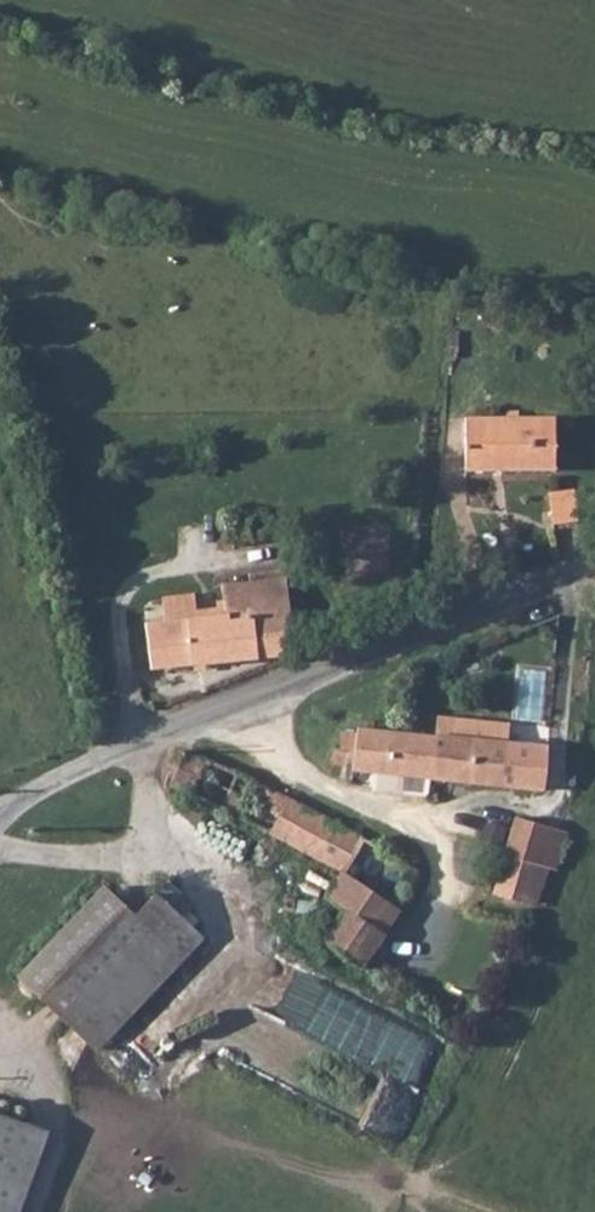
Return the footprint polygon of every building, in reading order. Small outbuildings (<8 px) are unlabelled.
[(555,415),(465,410),(462,464),(552,469),(555,415)] [(580,491),(555,489),(552,520),(577,523),(580,491)] [(297,658),(296,655),(289,582),(284,563),(231,569),(233,586),(224,587),(224,594),(227,615),(167,622),(147,625),(152,672),(266,659),(269,669),(279,665),(296,664),(297,658)] [(227,615),(224,594),(164,601),(167,622),(227,615)] [(479,740),(481,721),(452,718),(438,717),(436,736),(479,740)] [(510,743),(513,725),(481,721),(479,740),(510,743)] [(355,767),(355,772),(431,780),(436,736),(358,728),(357,737),(342,736),(341,749),(335,749),(333,765),(347,766),(355,767)] [(479,740),(436,736),(431,780),(475,784),(479,740)] [(475,784),(506,787),(510,743),(479,740),(475,784)] [(544,791),(548,747),(510,743),(506,787),(544,791)] [(270,835),(289,798),(221,765),(187,752),(172,786),(200,800),(235,816),(268,834),(270,835)] [(270,835),(334,869),(356,833),(289,798),(270,835)] [(516,817),(505,854),(538,865),(540,857),(556,862),(558,854),(543,849),(544,844),(560,848),(565,832),(540,824),(516,817)] [(492,893),(527,905),(538,865),(505,854),(492,893)] [(343,911),(385,937),(402,910),(340,871),(325,900),(343,911)] [(105,887),(21,976),(64,1018),(149,930),(183,961),(202,939),(150,889),(129,910),(117,898),(105,887)] [(323,945),(363,969),(385,937),(343,911),(323,945)] [(97,1050),(183,961),(149,930),(64,1018),(97,1050)] [(0,1122),(0,1211),(14,1211),(41,1136),(0,1122)]
